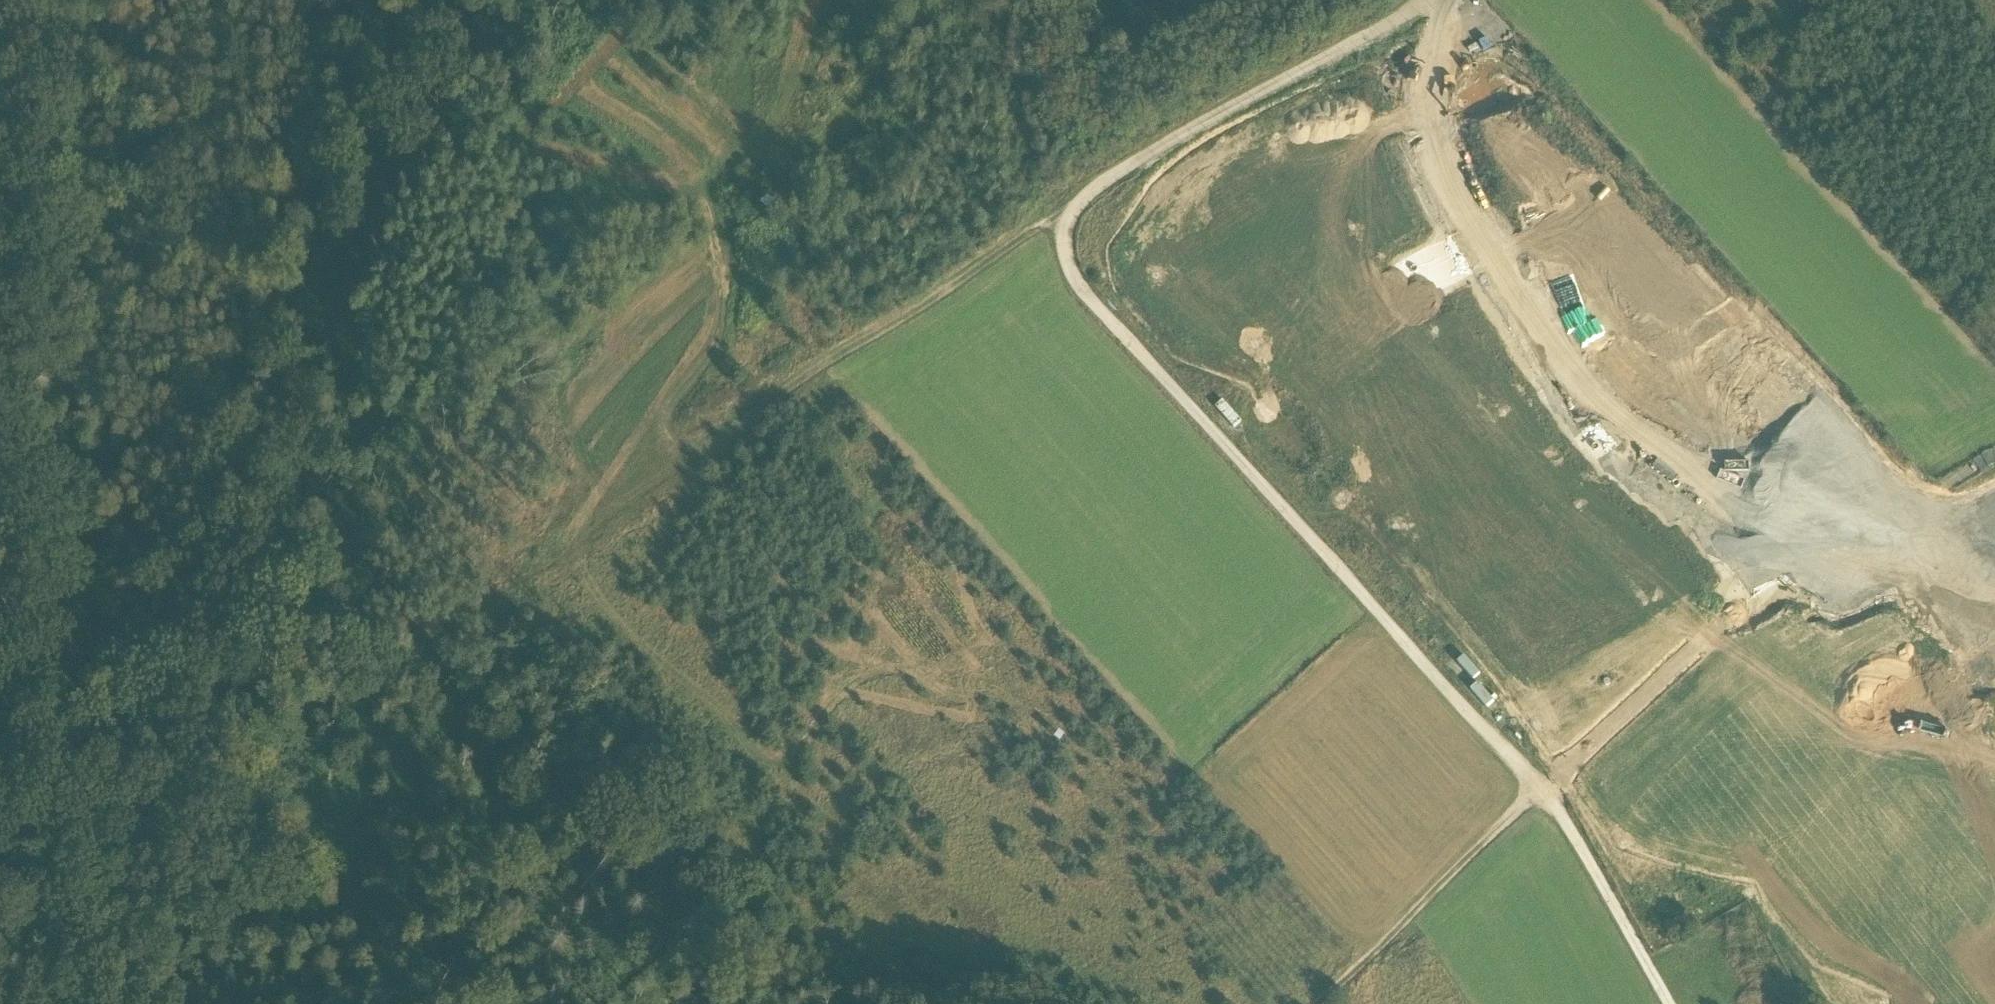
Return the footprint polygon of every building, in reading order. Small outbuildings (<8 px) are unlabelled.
[(1224,400),(1217,407),(1233,423),(1240,416),(1224,400)]
